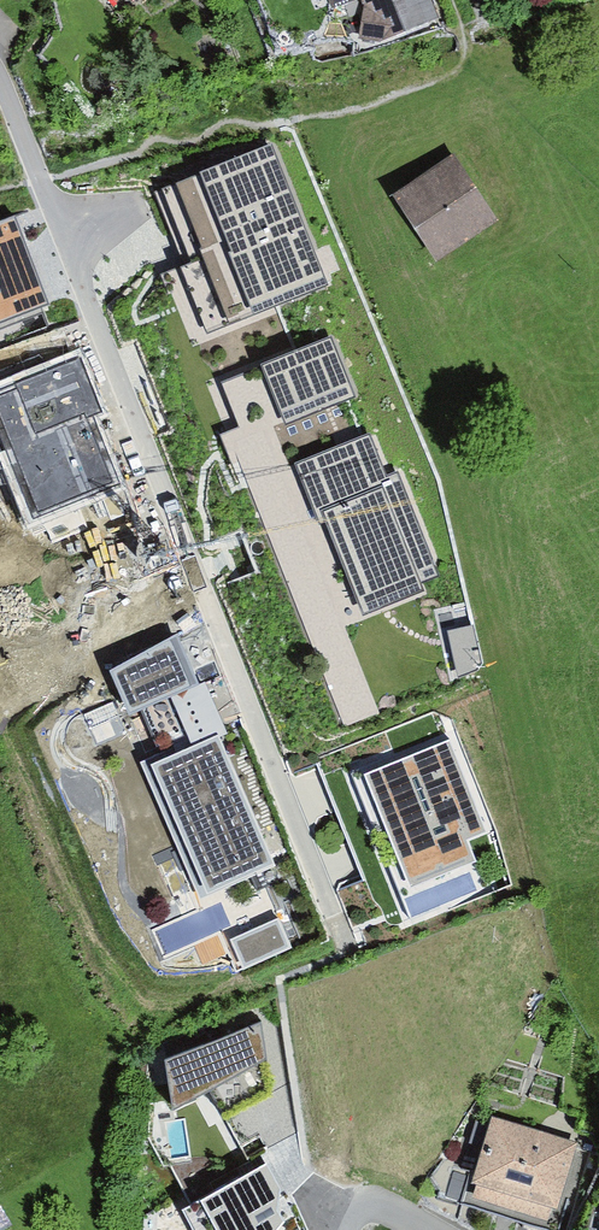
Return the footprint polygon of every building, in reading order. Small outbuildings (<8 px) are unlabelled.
[(333,9),(355,0),(329,0),(333,9)] [(363,5),(359,40),(380,42),(439,19),(431,0),(416,0),(397,8),(393,0),(361,0),(363,5)] [(490,0),(473,0),(478,12),(492,6),(490,0)] [(273,144),(174,186),(233,325),(332,284),(273,144)] [(453,156),(392,197),(436,262),(496,221),(453,156)] [(0,222),(0,327),(51,308),(15,216),(0,222)] [(331,337),(221,381),(243,436),(263,428),(354,395),(331,337)] [(0,385),(0,447),(31,522),(124,484),(97,417),(106,414),(80,352),(0,385)] [(366,436),(294,466),(319,526),(327,523),(366,615),(423,591),(420,582),(438,574),(396,475),(384,480),(366,436)] [(475,625),(446,630),(458,678),(478,670),(482,662),(475,625)] [(177,634),(111,671),(129,715),(143,710),(171,697),(200,684),(177,634)] [(200,684),(171,697),(193,745),(216,735),(227,730),(205,682),(200,684)] [(202,899),(275,865),(216,735),(193,745),(171,697),(143,710),(161,752),(139,761),(202,899)] [(439,744),(363,775),(412,895),(469,873),(479,868),(467,839),(485,831),(447,740),(439,744)] [(280,918),(230,940),(243,969),(293,948),(280,918)] [(261,1025),(165,1065),(172,1114),(211,1093),(223,1122),(273,1091),(261,1025)] [(578,1145),(492,1118),(471,1186),(476,1187),(473,1198),(548,1221),(551,1210),(557,1212),(578,1145)] [(183,1210),(193,1229),(276,1229),(283,1222),(276,1209),(279,1186),(267,1165),(183,1210)] [(0,1206),(0,1227),(11,1221),(1,1205),(0,1206)]
